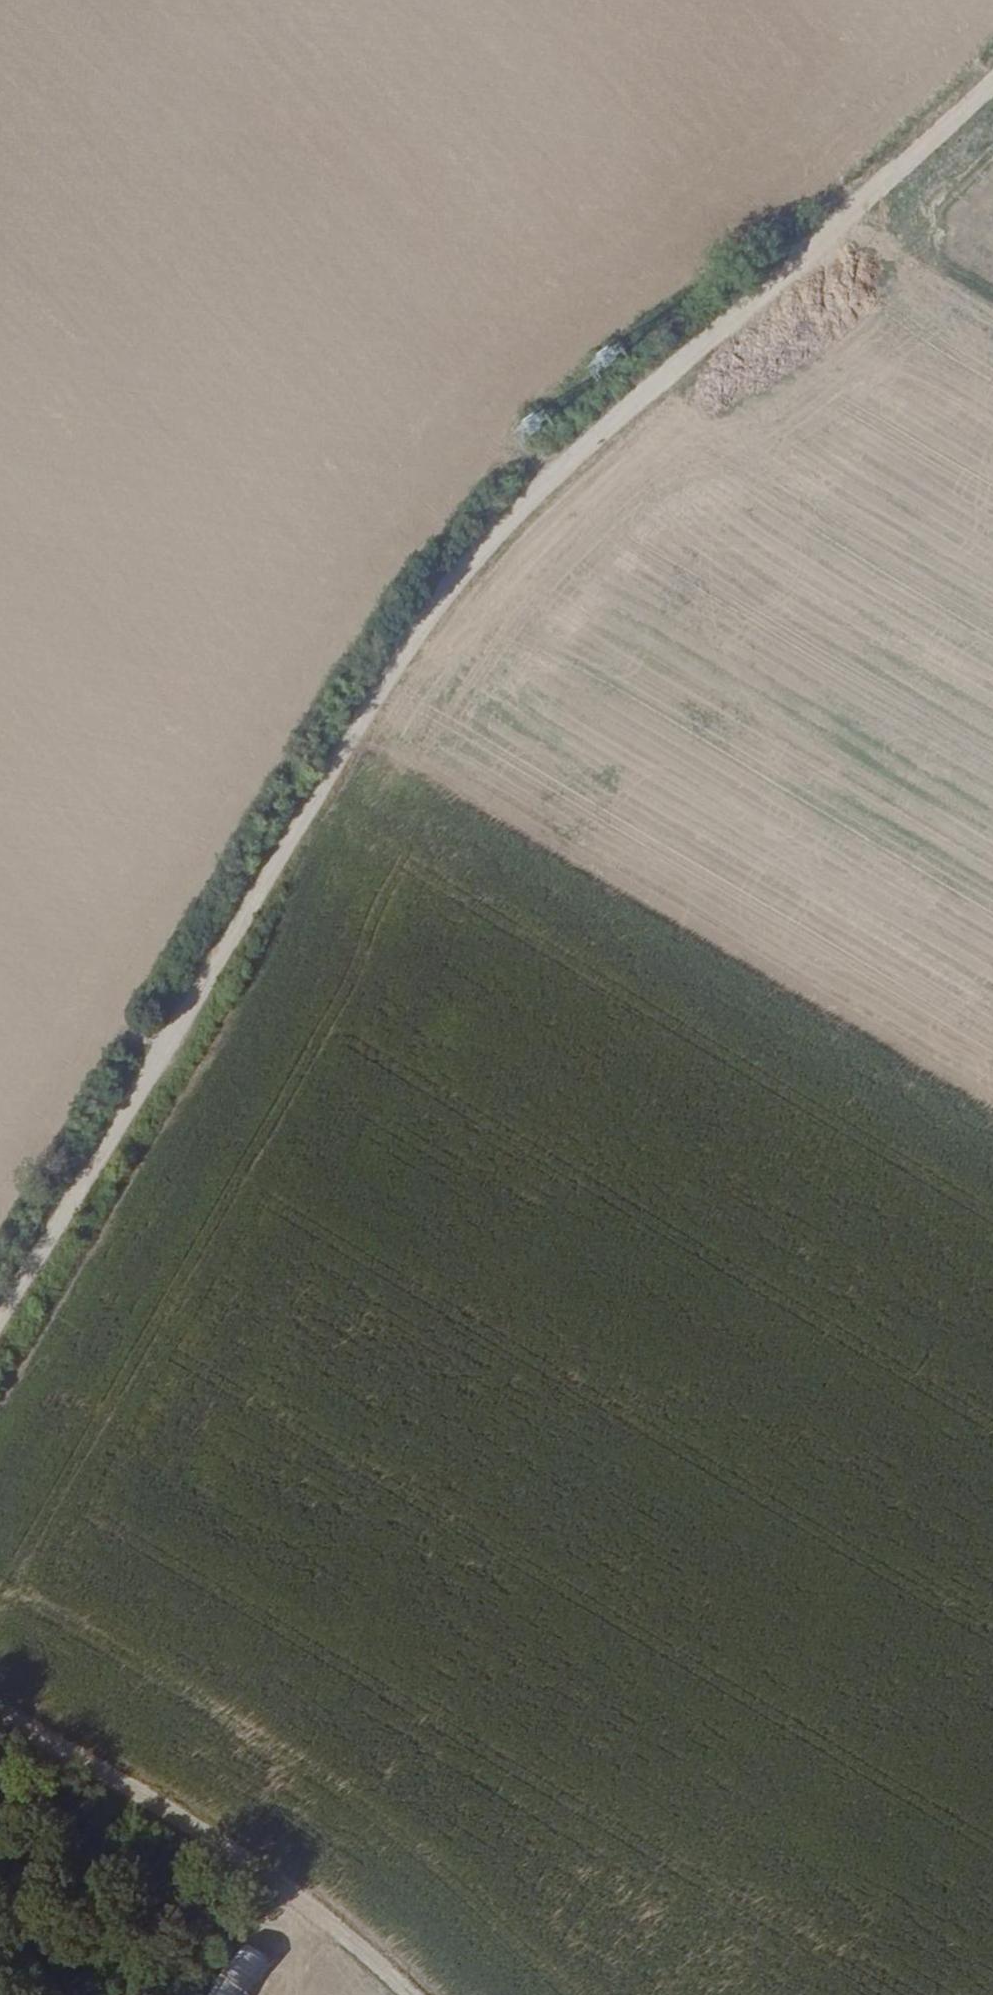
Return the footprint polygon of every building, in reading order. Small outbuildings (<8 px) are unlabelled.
[(278,1967),(250,1947),(215,1994),(259,1994),(278,1967)]
